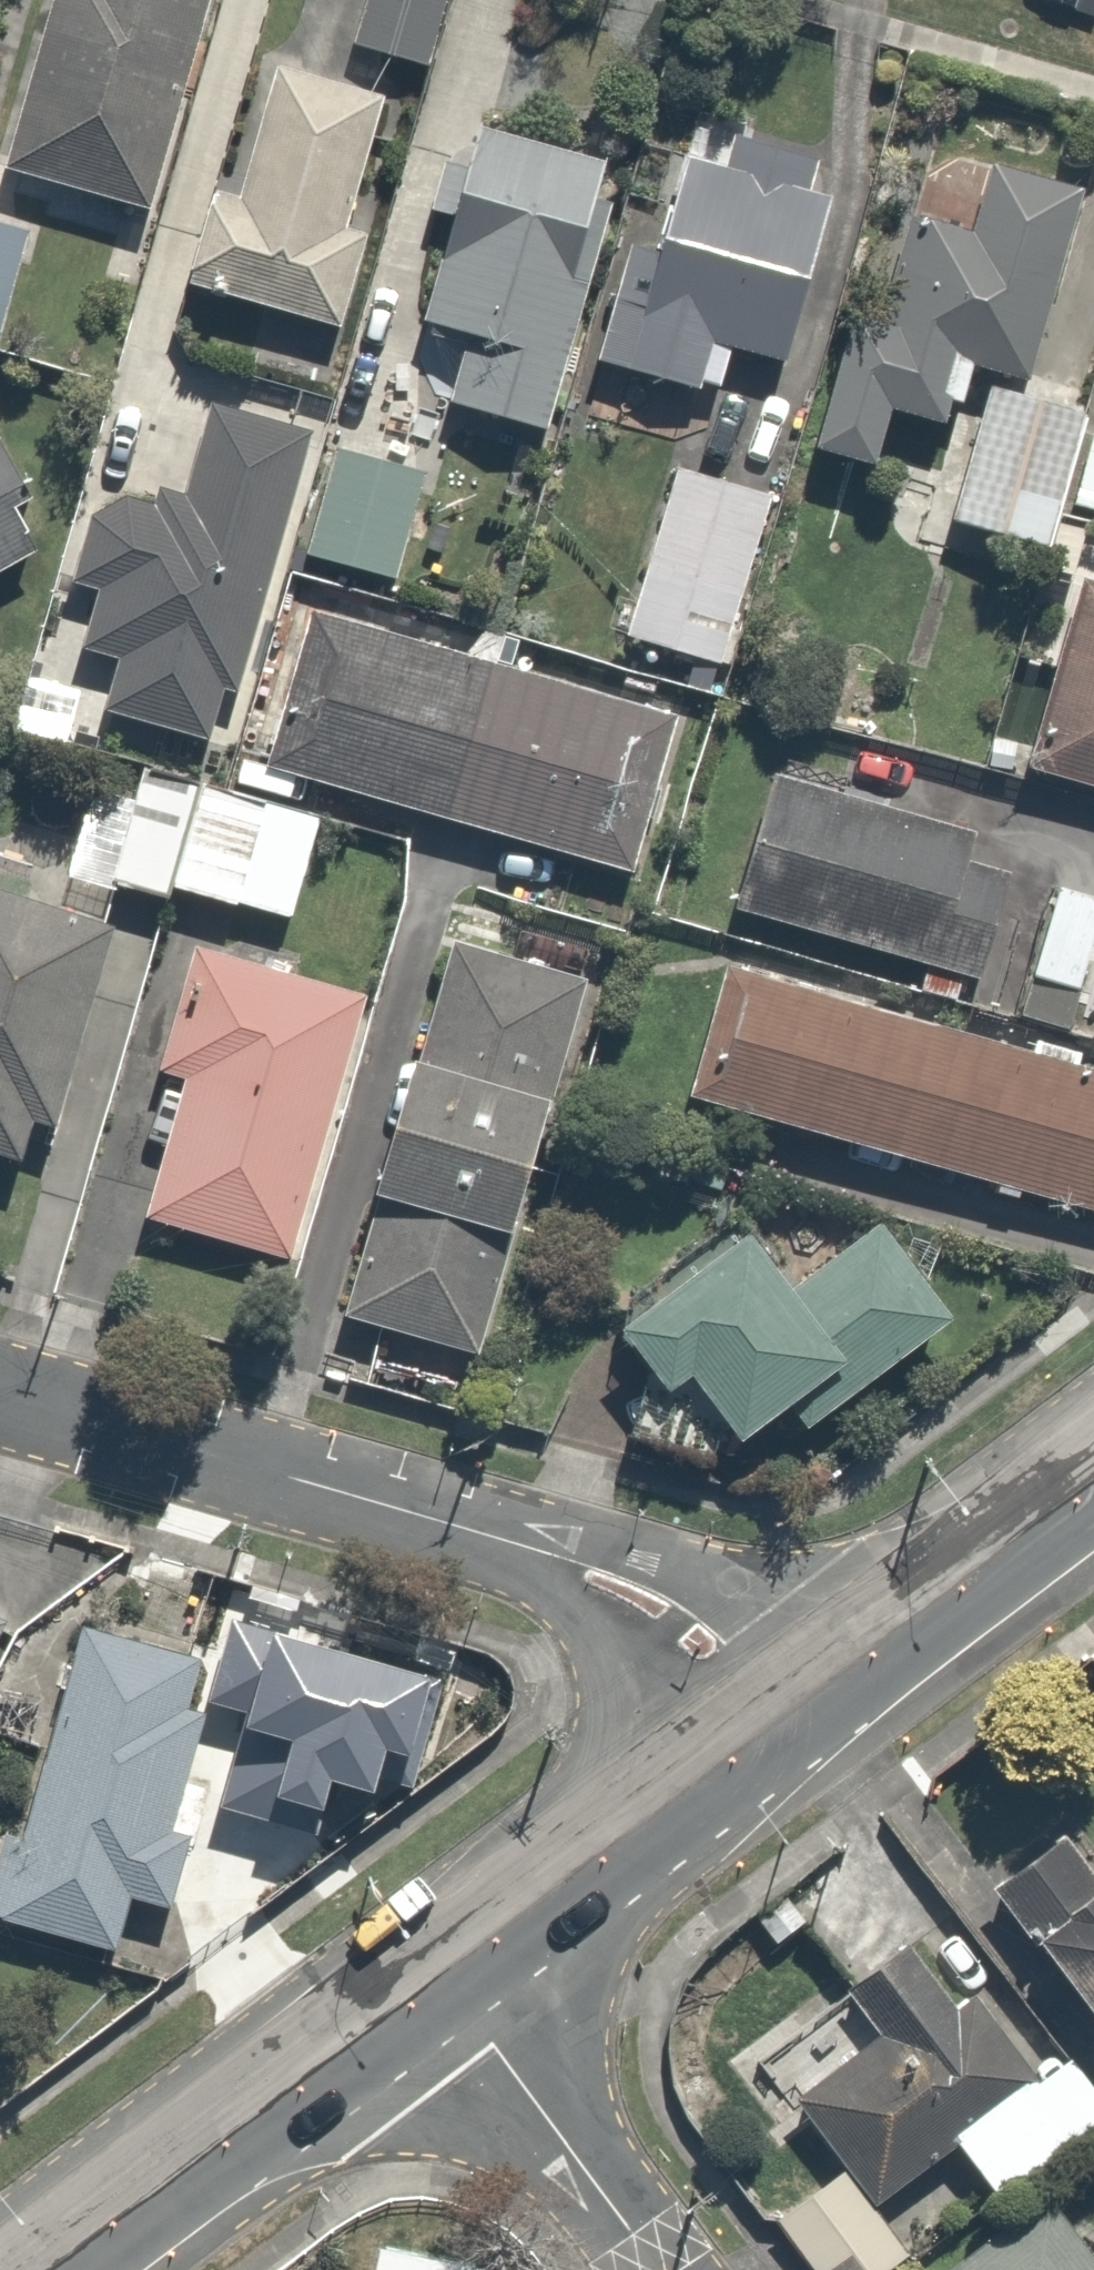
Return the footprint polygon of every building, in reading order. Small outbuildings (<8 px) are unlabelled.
[(0,121),(0,176),(126,208),(179,0),(31,0),(0,121)] [(343,41),(426,62),(442,0),(353,0),(343,41)] [(348,178),(375,98),(259,59),(216,188),(198,182),(166,278),(320,329),(368,185),(348,178)] [(444,410),(532,424),(539,379),(546,380),(583,151),(543,144),(547,119),(506,113),(503,132),(452,124),(413,320),(460,329),(444,410)] [(728,349),(766,359),(810,191),(802,189),(811,153),(691,120),(683,150),(666,145),(639,246),(612,239),(580,357),(716,393),(728,349)] [(1056,183),(968,162),(953,226),(898,213),(892,236),(883,234),(862,318),(830,310),(797,446),(866,462),(879,407),(924,418),(930,396),(958,403),(967,368),(1009,378),(1056,183)] [(0,224),(0,279),(13,227),(0,224)] [(1067,422),(965,400),(939,524),(1041,545),(1067,422)] [(58,573),(79,578),(62,645),(102,655),(86,716),(209,749),(295,427),(199,402),(173,501),(83,477),(58,573)] [(417,473),(322,448),(293,555),(388,580),(417,473)] [(16,487),(0,459),(0,500),(16,487)] [(764,498),(662,468),(614,632),(715,662),(764,498)] [(25,542),(0,510),(0,558),(25,542)] [(1069,576),(1019,759),(1093,780),(1093,583),(1069,576)] [(441,610),(431,648),(304,613),(262,770),(620,867),(662,710),(521,672),(531,635),(441,610)] [(312,805),(188,778),(165,884),(289,911),(312,805)] [(959,831),(753,778),(721,906),(976,971),(1000,876),(951,863),(959,831)] [(164,818),(69,798),(54,867),(149,888),(164,818)] [(106,913),(46,895),(51,877),(0,862),(0,1152),(11,1114),(44,1124),(106,913)] [(1093,908),(1093,891),(1046,877),(1011,1000),(1040,1008),(1049,980),(1071,987),(1093,908)] [(443,939),(407,1057),(388,1051),(347,1186),(367,1192),(329,1318),(453,1355),(567,976),(443,939)] [(138,1069),(168,1075),(136,1214),(298,1252),(361,979),(199,941),(193,965),(164,958),(138,1069)] [(711,1101),(705,1121),(739,1132),(745,1112),(1091,1215),(1093,1204),(1093,1075),(707,959),(668,1088),(711,1101)] [(747,1239),(722,1235),(709,1220),(699,1228),(670,1225),(660,1263),(583,1332),(625,1379),(616,1435),(694,1459),(703,1419),(717,1435),(759,1398),(781,1428),(929,1322),(859,1225),(770,1289),(743,1259),(747,1239)] [(24,1598),(0,1586),(0,1632),(24,1598)] [(200,1774),(180,1768),(213,1660),(63,1614),(40,1688),(59,1694),(22,1817),(3,1811),(0,1819),(0,1904),(118,1940),(134,1887),(163,1896),(200,1774)] [(977,1882),(1088,2032),(1093,2028),(1093,1893),(1047,1830),(977,1882)] [(834,2160),(762,2217),(804,2269),(869,2269),(901,2245),(866,2200),(940,2140),(976,2185),(1091,2094),(1054,2047),(1035,2062),(976,1987),(957,2002),(897,1926),(844,1969),(886,2021),(786,2100),(834,2160)] [(486,2263),(382,2242),(376,2269),(484,2269),(486,2263)]
